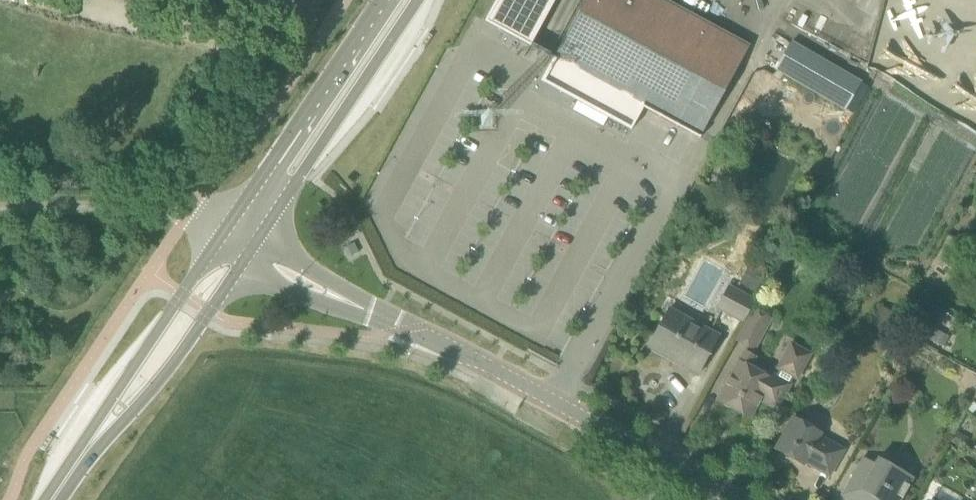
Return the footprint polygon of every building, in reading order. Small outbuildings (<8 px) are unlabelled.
[(485,21),(531,46),(556,0),(496,0),(485,21)] [(750,46),(663,0),(585,0),(554,59),(572,69),(559,93),(630,130),(642,107),(700,139),(750,46)] [(787,42),(839,61),(844,47),(792,28),(787,42)] [(860,86),(790,45),(774,73),(844,113),(860,86)] [(143,226),(135,230),(133,230),(132,231),(132,232),(131,233),(131,235),(131,236),(131,237),(131,238),(132,239),(133,240),(134,241),(136,241),(137,241),(138,241),(148,236),(143,226)] [(766,273),(753,267),(749,265),(739,284),(756,293),(766,273)] [(757,300),(730,285),(716,310),(743,325),(757,300)] [(879,306),(870,324),(888,334),(898,316),(879,306)] [(769,318),(752,309),(736,340),(753,349),(769,318)] [(684,366),(698,374),(719,336),(705,328),(702,333),(667,313),(649,347),(676,362),(677,360),(684,364),(684,366)] [(777,409),(790,384),(794,377),(797,379),(810,354),(794,345),(791,346),(780,367),(781,370),(777,377),(776,376),(769,378),(750,367),(755,357),(745,351),(739,362),(739,361),(718,401),(750,418),(760,400),(777,409)] [(793,418),(776,449),(803,465),(805,462),(829,476),(844,450),(820,436),(821,434),(793,418)] [(913,478),(878,459),(875,465),(863,458),(842,495),(850,499),(901,499),(913,478)]
